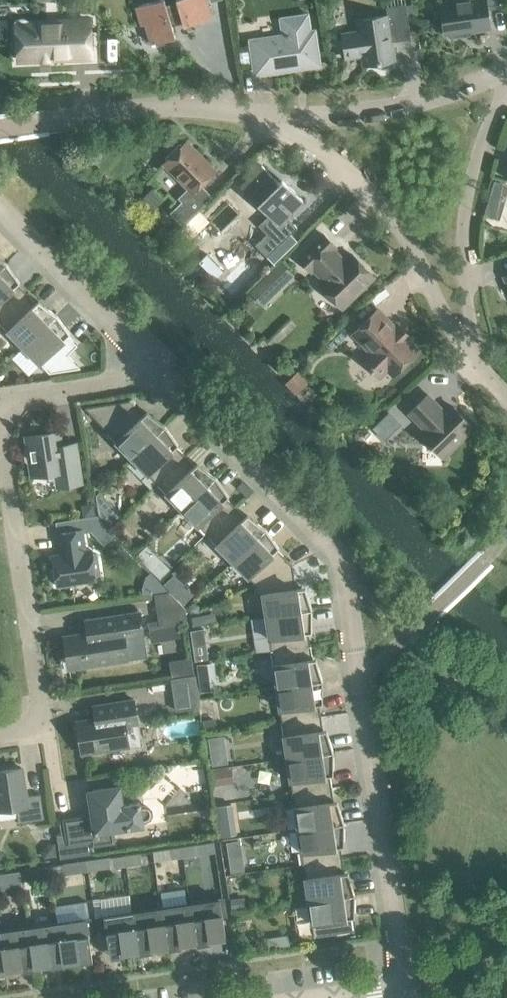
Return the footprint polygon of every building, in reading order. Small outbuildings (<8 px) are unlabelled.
[(151,44),(175,37),(171,25),(182,22),(183,26),(211,17),(206,0),(175,0),(176,1),(165,4),(164,0),(159,0),(135,7),(141,25),(145,24),(151,44)] [(445,36),(446,36),(449,38),(458,37),(460,34),(488,29),(485,7),(498,5),(497,0),(468,0),(440,4),(445,36)] [(345,58),(361,56),(363,66),(394,61),(391,39),(410,37),(405,5),(385,8),(387,16),(356,20),(358,32),(341,35),(345,58)] [(251,42),(256,74),(318,65),(313,32),(308,33),(306,17),(282,20),(284,37),(251,42)] [(18,58),(67,56),(67,58),(90,57),(88,21),(30,24),(26,20),(21,19),(16,20),(13,24),(11,29),(13,34),(17,38),(18,58)] [(247,51),(238,53),(240,65),(249,63),(247,51)] [(181,202),(193,215),(212,197),(200,185),(215,171),(204,161),(203,161),(199,157),(199,155),(197,153),(196,154),(185,143),(164,163),(175,175),(174,176),(187,189),(177,198),(181,202)] [(255,246),(266,257),(297,228),(286,217),(302,201),(288,186),(284,189),(261,166),(240,187),(268,216),(258,226),(266,234),(255,246)] [(181,202),(170,213),(182,226),(193,215),(181,202)] [(487,203),(483,215),(499,220),(503,207),(487,203)] [(319,286),(341,309),(373,277),(352,255),(344,262),(332,250),(335,247),(323,234),(297,259),(310,272),(313,269),(324,281),(319,286)] [(26,294),(12,279),(14,276),(4,265),(0,269),(0,319),(26,294)] [(270,271),(258,284),(272,297),(284,285),(270,271)] [(23,347),(54,317),(43,306),(41,308),(26,294),(0,319),(0,324),(23,347)] [(361,360),(378,378),(387,370),(393,376),(418,352),(408,341),(410,338),(406,333),(403,336),(377,310),(352,334),(370,352),(361,360)] [(54,317),(23,347),(49,373),(80,369),(67,355),(77,346),(62,330),(64,328),(54,317)] [(420,435),(442,457),(472,428),(450,405),(442,413),(438,409),(439,407),(427,395),(408,413),(425,430),(420,435)] [(105,432),(131,458),(162,428),(151,417),(149,419),(131,401),(91,407),(91,408),(110,427),(105,432)] [(131,458),(156,484),(185,456),(170,441),(173,439),(163,429),(162,428),(131,458)] [(81,484),(76,450),(65,451),(61,448),(58,432),(26,437),(27,448),(26,448),(24,451),(25,461),(28,463),(30,463),(32,476),(45,474),(46,478),(49,480),(58,479),(59,487),(81,484)] [(156,484),(182,509),(212,479),(202,468),(199,471),(185,456),(156,484)] [(101,477),(91,479),(92,490),(102,488),(101,477)] [(182,509),(207,535),(235,507),(220,493),(223,490),(212,479),(182,509)] [(99,492),(96,496),(99,515),(108,525),(120,514),(99,492)] [(93,504),(81,506),(83,517),(95,516),(93,504)] [(207,535),(232,561),(263,531),(252,520),(250,522),(235,507),(207,535)] [(96,580),(94,567),(98,565),(97,554),(92,554),(91,550),(85,551),(82,529),(57,533),(59,547),(61,547),(62,554),(52,556),(56,586),(96,580)] [(232,561),(255,585),(292,566),(264,532),(263,531),(232,561)] [(146,545),(136,555),(159,579),(169,569),(146,545)] [(261,591),(265,616),(308,610),(306,595),(302,595),(301,588),(296,589),(292,566),(255,585),(261,591)] [(187,622),(184,606),(169,592),(154,595),(159,626),(187,622)] [(191,603),(190,611),(198,612),(199,604),(191,603)] [(265,616),(271,652),(310,646),(307,625),(310,625),(308,610),(265,616)] [(90,630),(87,634),(64,637),(68,669),(146,657),(139,612),(91,619),(93,630),(90,630)] [(203,615),(192,617),(193,626),(205,624),(203,615)] [(271,652),(276,687),(319,681),(316,666),(313,666),(310,646),(271,652)] [(213,663),(197,665),(198,678),(215,676),(213,663)] [(171,679),(176,711),(199,707),(195,676),(171,679)] [(276,687),(281,723),(321,717),(317,696),(321,696),(319,681),(276,687)] [(81,754),(140,745),(133,699),(99,704),(101,716),(98,716),(95,719),(76,722),(81,754)] [(281,723),(286,758),(329,752),(327,737),(324,738),(321,717),(281,723)] [(214,718),(203,720),(204,731),(215,729),(214,718)] [(286,758),(292,794),(331,788),(328,768),(332,767),(330,754),(329,752),(286,758)] [(226,756),(211,758),(212,766),(227,763),(226,756)] [(16,809),(18,823),(43,819),(40,795),(25,797),(21,768),(0,771),(0,811),(16,809)] [(231,769),(209,772),(211,786),(233,783),(231,769)] [(145,821),(149,819),(151,815),(151,810),(148,807),(143,806),(140,807),(139,803),(122,806),(119,786),(87,791),(91,816),(64,820),(67,843),(67,844),(91,841),(92,846),(114,843),(112,831),(126,829),(126,828),(142,826),(142,822),(145,821)] [(292,794),(297,830),(340,823),(338,808),(334,809),(331,788),(292,794)] [(225,805),(217,806),(219,817),(227,816),(225,805)] [(60,834),(56,835),(57,844),(67,843),(64,820),(58,821),(60,834)] [(212,821),(201,823),(202,833),(213,832),(212,821)] [(297,830),(302,865),(342,859),(339,839),(342,838),(340,823),(297,830)] [(67,843),(57,844),(59,858),(93,853),(92,846),(91,841),(67,844),(67,843)] [(46,846),(42,851),(43,859),(56,857),(54,844),(46,846)] [(198,844),(182,847),(183,857),(199,855),(198,844)] [(183,857),(182,847),(166,849),(167,859),(183,857)] [(140,853),(124,855),(126,865),(142,863),(140,853)] [(126,865),(124,855),(108,858),(110,868),(126,865)] [(242,858),(229,860),(230,873),(244,871),(242,858)] [(302,865),(308,901),(350,894),(348,880),(345,880),(342,859),(302,865)] [(64,864),(48,866),(50,877),(66,874),(64,864)] [(50,877),(48,866),(32,869),(34,879),(50,877)] [(0,874),(0,884),(8,883),(7,873),(0,874)] [(350,894),(308,901),(313,937),(352,931),(349,910),(353,909),(351,896),(350,894)] [(244,897),(228,899),(230,910),(245,908),(244,897)] [(222,899),(190,904),(195,939),(196,939),(204,938),(205,943),(225,940),(222,916),(225,915),(222,899)] [(190,904),(161,909),(167,944),(176,942),(176,947),(197,944),(196,939),(195,939),(190,904)] [(161,909),(133,913),(138,948),(139,948),(147,947),(148,951),(168,948),(167,944),(161,909)] [(138,948),(133,913),(101,918),(103,934),(106,933),(109,952),(118,951),(119,956),(139,953),(139,948),(138,948)] [(89,919),(57,924),(62,959),(61,959),(62,964),(82,961),(81,956),(91,955),(88,936),(91,935),(89,919)] [(57,924),(28,928),(33,963),(32,964),(33,968),(53,965),(53,961),(61,959),(62,959),(57,924)] [(0,933),(0,938),(4,968),(4,973),(25,970),(24,965),(32,964),(33,963),(28,928),(0,933)] [(287,934),(267,937),(268,950),(289,947),(287,934)]
